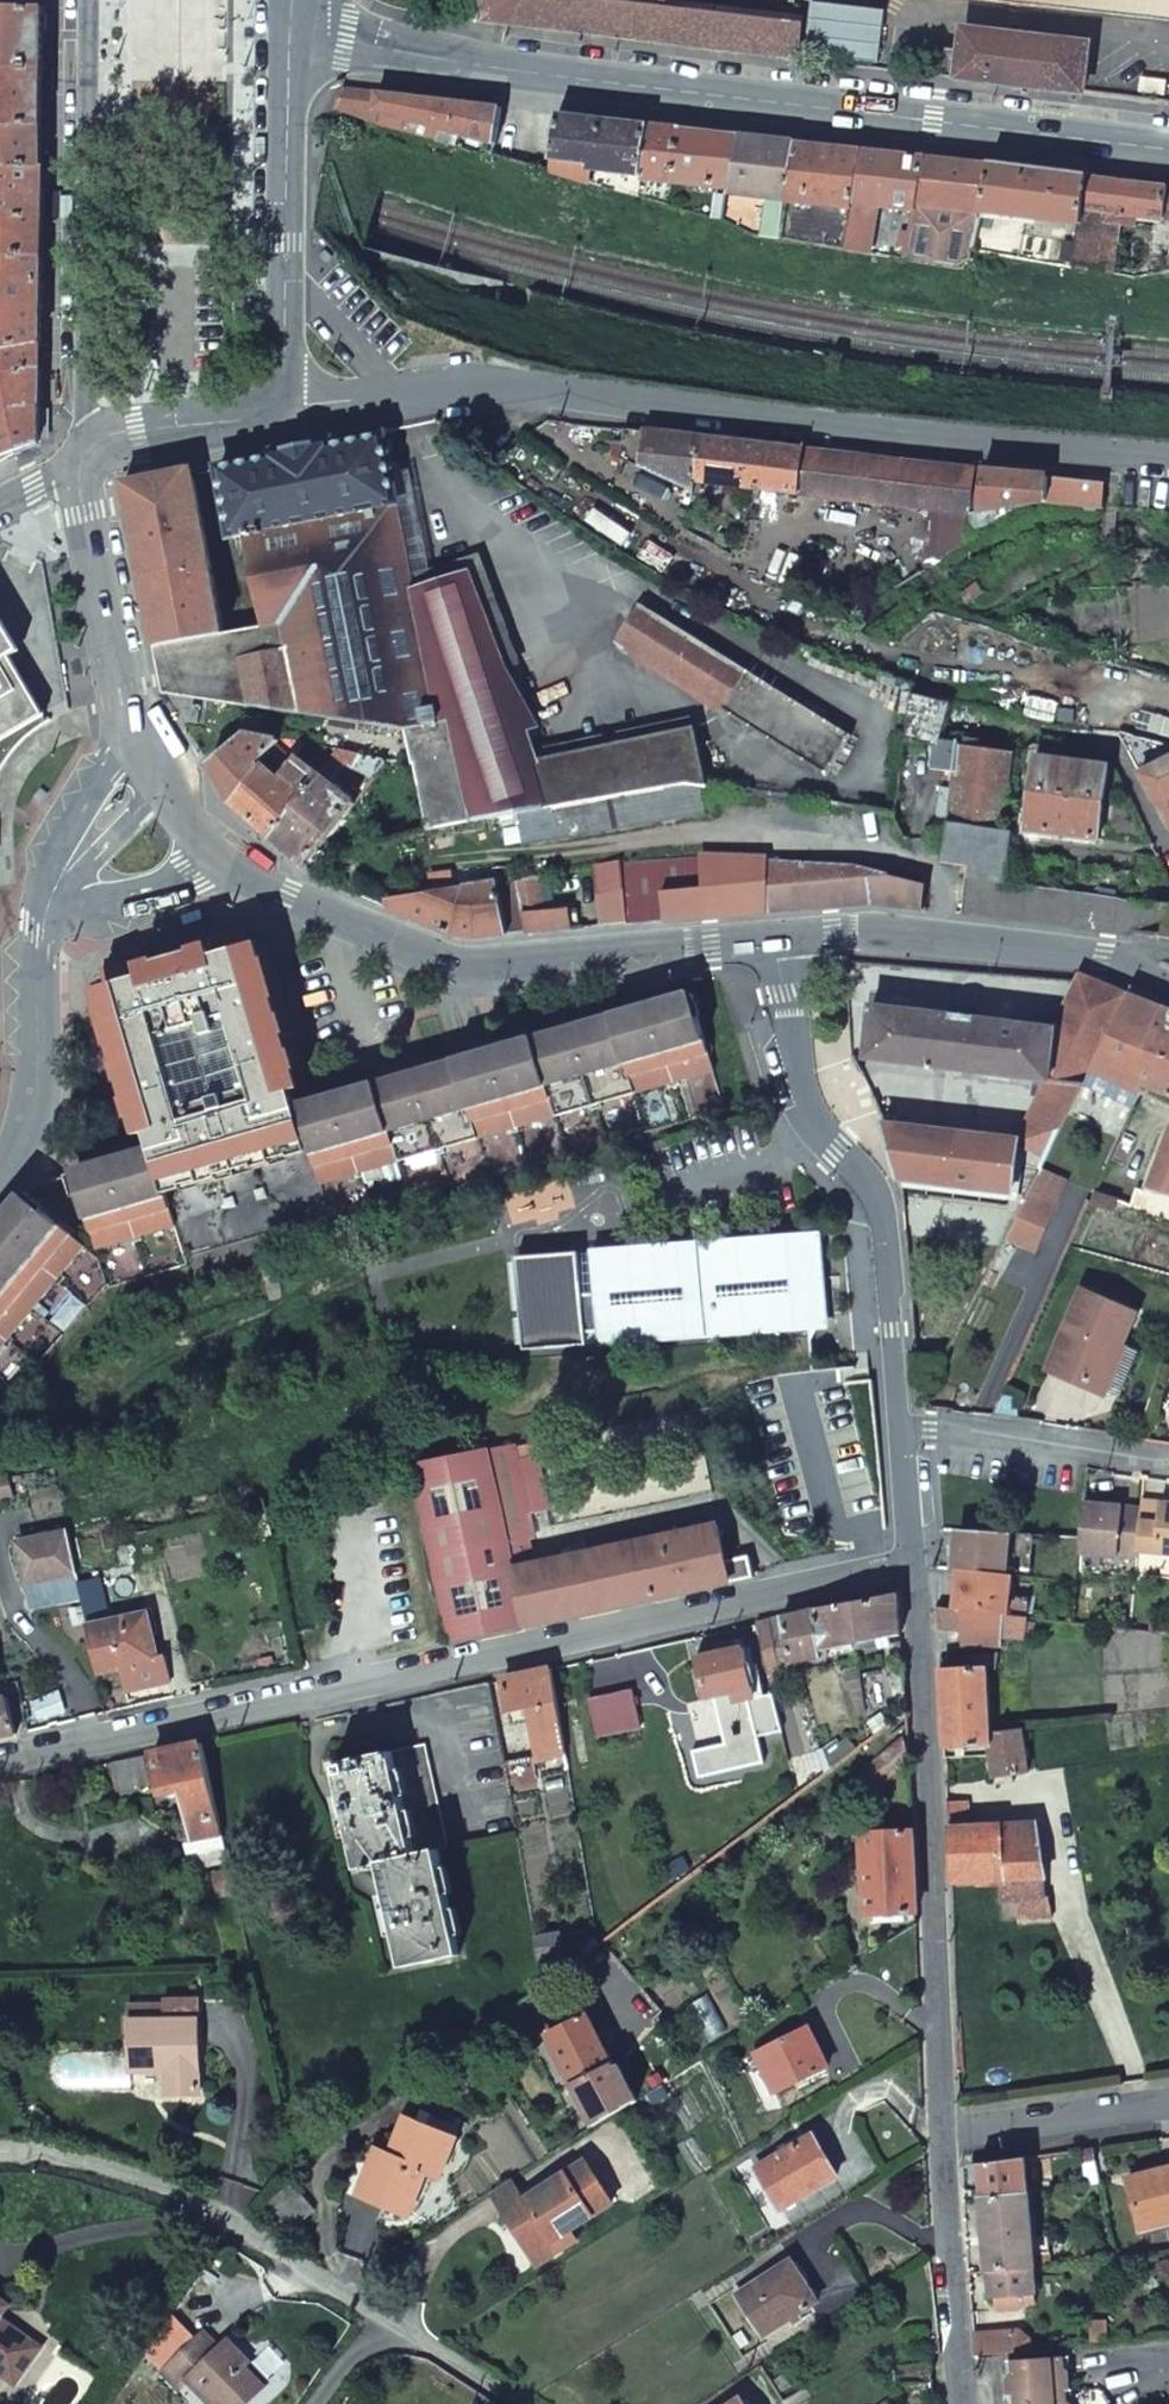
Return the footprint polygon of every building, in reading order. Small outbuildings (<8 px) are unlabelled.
[(452,19),(480,22),(482,0),(454,0),(452,19)] [(797,59),(803,12),(700,0),(482,0),(480,22),(797,59)] [(1168,20),(1168,0),(982,0),(1168,20)] [(0,8),(0,69),(43,70),(43,40),(44,10),(0,8)] [(1165,102),(1168,71),(1168,64),(1087,53),(1089,44),(968,29),(961,78),(1165,102)] [(0,69),(0,127),(42,127),(43,70),(0,69)] [(341,114),(435,140),(438,129),(459,135),(493,145),(500,107),(344,89),(338,112),(341,114)] [(557,114),(549,172),(573,179),(575,171),(587,173),(589,167),(642,175),(648,125),(557,114)] [(672,179),(680,129),(648,125),(642,175),(641,181),(648,182),(650,176),(672,179)] [(41,168),(42,127),(0,127),(0,167),(41,168)] [(459,135),(438,129),(435,140),(457,146),(459,135)] [(672,179),(671,183),(729,190),(738,136),(680,129),(672,179)] [(789,200),(795,143),(738,136),(729,190),(725,220),(750,234),(784,240),(789,200)] [(847,251),(861,151),(795,143),(789,200),(834,207),(828,248),(847,251)] [(877,206),(914,213),(924,158),(861,151),(847,251),(870,255),(877,206)] [(914,213),(906,261),(955,270),(973,261),(974,254),(978,228),(981,213),(989,166),(924,158),(914,213)] [(981,213),(1079,224),(1085,176),(989,166),(981,213)] [(0,167),(0,219),(41,220),(41,168),(0,167)] [(1124,264),(1123,217),(1167,220),(1168,186),(1085,176),(1079,224),(1077,241),(1074,269),(1136,277),(1136,275),(1136,266),(1124,264)] [(40,258),(41,220),(0,219),(0,258),(40,258)] [(1077,241),(978,228),(974,254),(1074,269),(1077,241)] [(0,258),(0,351),(39,344),(40,258),(0,258)] [(38,371),(39,344),(0,351),(0,380),(38,371)] [(38,401),(38,371),(0,380),(0,415),(38,401)] [(0,415),(0,463),(14,456),(14,454),(38,445),(38,401),(0,415)] [(613,442),(610,456),(639,469),(643,431),(617,428),(616,441),(613,442)] [(639,469),(693,494),(694,481),(698,438),(643,431),(639,469)] [(414,592),(390,468),(384,437),(332,446),(332,441),(269,454),(270,460),(216,470),(233,540),(247,537),(256,578),(264,614),(265,620),(271,627),(283,625),(287,652),(240,662),(242,669),(229,671),(236,706),(407,730),(424,831),(517,815),(683,785),(700,788),(703,788),(692,728),(536,760),(464,774),(454,719),(438,722),(428,656),(491,637),(468,574),(414,592)] [(694,481),(800,493),(804,450),(698,438),(694,481)] [(800,493),(849,498),(852,455),(804,450),(800,493)] [(975,469),(852,455),(849,498),(928,507),(971,511),(975,469)] [(1049,477),(975,469),(971,511),(997,512),(1010,513),(1047,501),(1049,477)] [(121,484),(141,579),(209,567),(190,471),(121,484)] [(1103,483),(1049,477),(1047,501),(1102,507),(1103,483)] [(971,511),(928,507),(924,571),(969,539),(971,511)] [(971,511),(969,539),(997,520),(1000,518),(997,512),(971,511)] [(897,590),(920,573),(912,559),(887,575),(897,590)] [(222,636),(209,567),(141,579),(148,613),(155,647),(222,636)] [(248,580),(255,616),(264,614),(256,578),(248,580)] [(848,733),(639,603),(613,643),(822,775),(848,733)] [(165,695),(236,706),(229,671),(222,636),(155,647),(165,695)] [(428,656),(438,722),(454,719),(464,774),(536,760),(491,637),(428,656)] [(0,645),(0,743),(43,718),(0,645)] [(936,746),(948,705),(912,699),(915,745),(936,746)] [(192,708),(189,726),(200,728),(203,710),(192,708)] [(1146,739),(1121,732),(1133,755),(1146,739)] [(230,802),(280,740),(243,735),(206,763),(218,782),(230,802)] [(320,774),(299,757),(295,762),(283,753),(291,742),(280,740),(230,802),(239,812),(253,825),(268,838),(320,774)] [(955,768),(941,863),(953,865),(965,868),(963,879),(1003,884),(1011,829),(1000,827),(1010,751),(936,746),(934,765),(955,768)] [(337,754),(321,748),(318,759),(329,764),(337,754)] [(303,869),(354,800),(332,783),(348,763),(337,754),(329,764),(320,774),(268,838),(285,853),(303,869)] [(1107,766),(1035,754),(1023,826),(1097,836),(1107,766)] [(1168,830),(1168,758),(1140,772),(1168,830)] [(523,846),(706,814),(700,788),(683,785),(517,815),(523,846)] [(668,859),(621,863),(626,925),(667,922),(707,918),(702,857),(668,859)] [(707,918),(767,912),(766,860),(766,859),(702,857),(707,918)] [(766,860),(767,912),(816,909),(865,905),(869,905),(920,911),(925,886),(860,868),(778,864),(778,861),(766,860)] [(596,867),(600,927),(626,925),(621,863),(610,864),(596,867)] [(478,938),(570,930),(568,908),(543,910),(536,875),(514,879),(513,865),(494,868),(496,882),(385,898),(387,909),(436,931),(445,934),(454,937),(467,938),(478,938)] [(326,1217),(295,1111),(287,1085),(304,1080),(263,938),(245,944),(241,928),(203,939),(208,955),(138,975),(133,959),(96,970),(101,986),(83,991),(127,1138),(144,1133),(150,1153),(181,1260),(326,1217)] [(1053,1027),(1046,1082),(1080,1085),(1088,1071),(1126,995),(1110,988),(1078,982),(1053,1027)] [(1088,1071),(1136,1096),(1142,1088),(1162,1009),(1144,1002),(1126,995),(1088,1071)] [(328,1225),(721,1110),(691,1003),(683,999),(295,1111),(326,1217),(328,1225)] [(1053,1027),(868,1006),(862,1061),(1046,1082),(1053,1027)] [(1142,1088),(1168,1098),(1168,1012),(1162,1009),(1142,1088)] [(1046,1082),(1017,1139),(1017,1142),(1042,1161),(1080,1085),(1046,1082)] [(1017,1139),(881,1125),(897,1181),(1010,1191),(1017,1142),(1017,1139)] [(1148,1186),(1168,1194),(1168,1131),(1148,1186)] [(0,1223),(0,1390),(8,1396),(78,1312),(80,1312),(103,1284),(105,1289),(183,1266),(181,1260),(150,1153),(71,1176),(94,1257),(21,1197),(0,1223)] [(1087,1206),(1110,1209),(1116,1196),(1091,1195),(1087,1206)] [(743,1256),(801,1251),(799,1237),(742,1242),(743,1256)] [(581,1291),(517,1296),(522,1353),(587,1347),(586,1334),(598,1333),(599,1346),(807,1329),(801,1251),(743,1256),(742,1242),(681,1247),(642,1250),(643,1258),(591,1263),(593,1290),(581,1291)] [(591,1263),(643,1258),(642,1250),(590,1255),(591,1263)] [(517,1296),(581,1291),(579,1263),(578,1255),(515,1260),(517,1296)] [(1081,1292),(1046,1367),(1098,1391),(1132,1317),(1081,1292)] [(513,1584),(487,1462),(479,1463),(407,1476),(408,1477),(443,1645),(737,1584),(752,1581),(748,1562),(725,1566),(717,1529),(662,1540),(665,1553),(647,1557),(513,1584)] [(1168,1556),(1168,1507),(1140,1504),(1139,1512),(1135,1553),(1168,1556)] [(1135,1553),(1139,1512),(1081,1507),(1077,1555),(1134,1560),(1135,1553)] [(65,1533),(16,1543),(25,1585),(75,1575),(65,1533)] [(954,1550),(952,1572),(957,1573),(994,1577),(1004,1578),(1008,1537),(961,1533),(960,1550),(954,1550)] [(662,1540),(644,1543),(647,1557),(665,1553),(662,1540)] [(959,1594),(958,1613),(1005,1618),(1008,1578),(1004,1578),(994,1577),(957,1573),(956,1594),(959,1594)] [(819,1649),(897,1640),(894,1597),(791,1617),(754,1625),(760,1650),(785,1649),(788,1663),(819,1656),(819,1649)] [(956,1648),(998,1649),(999,1638),(1023,1641),(1024,1621),(1005,1618),(958,1613),(933,1610),(934,1629),(956,1632),(956,1648)] [(145,1615),(85,1628),(95,1674),(155,1661),(145,1615)] [(705,1701),(752,1690),(743,1652),(696,1662),(705,1701)] [(987,1737),(983,1673),(991,1672),(994,1658),(962,1657),(962,1671),(956,1671),(956,1658),(936,1659),(938,1676),(941,1750),(986,1751),(987,1737)] [(565,1757),(551,1672),(502,1682),(508,1716),(530,1712),(536,1760),(565,1757)] [(587,1701),(594,1739),(638,1730),(632,1692),(587,1701)] [(13,1735),(7,1698),(0,1700),(0,1738),(13,1735)] [(877,1715),(860,1723),(870,1737),(885,1726),(877,1715)] [(986,1751),(990,1780),(1024,1777),(1016,1734),(987,1737),(986,1751)] [(906,1739),(867,1766),(880,1783),(907,1762),(906,1739)] [(179,1788),(207,1782),(199,1745),(149,1756),(158,1792),(179,1788)] [(449,1854),(426,1750),(335,1768),(355,1872),(379,1868),(400,1968),(457,1958),(436,1857),(449,1854)] [(124,1761),(131,1790),(147,1787),(140,1758),(124,1761)] [(131,1790),(124,1761),(107,1764),(109,1772),(90,1776),(93,1788),(111,1784),(113,1794),(131,1790)] [(508,1801),(536,1796),(530,1763),(502,1767),(508,1801)] [(179,1788),(198,1872),(226,1866),(207,1782),(179,1788)] [(943,1804),(947,1883),(998,1882),(998,1903),(1014,1904),(1014,1922),(1037,1922),(1037,1931),(1051,1931),(1033,1826),(966,1829),(965,1804),(943,1804)] [(859,1836),(864,1917),(913,1915),(910,1835),(859,1836)] [(210,1896),(232,1891),(228,1875),(207,1879),(210,1896)] [(535,1958),(563,1953),(561,1938),(532,1942),(535,1958)] [(553,1994),(546,1983),(533,1993),(540,2003),(553,1994)] [(611,2066),(585,2016),(546,2036),(592,2128),(634,2102),(617,2064),(611,2066)] [(196,2092),(194,2018),(128,2018),(129,2069),(162,2069),(162,2092),(196,2092)] [(774,2096),(827,2068),(807,2029),(755,2056),(774,2096)] [(356,2195),(407,2215),(425,2172),(437,2177),(452,2138),(403,2118),(388,2154),(381,2152),(377,2162),(370,2159),(356,2195)] [(780,2209),(835,2176),(811,2135),(756,2169),(780,2209)] [(1095,2148),(1082,2150),(1084,2163),(1096,2161),(1095,2148)] [(982,2197),(1028,2192),(1026,2158),(974,2166),(974,2172),(980,2172),(982,2197)] [(520,2201),(501,2213),(515,2237),(520,2233),(532,2252),(568,2230),(610,2203),(584,2162),(520,2201)] [(1160,2164),(1162,2172),(1163,2171),(1164,2174),(1168,2173),(1168,2163),(1160,2164)] [(1168,2223),(1168,2173),(1164,2174),(1163,2171),(1162,2172),(1127,2178),(1140,2229),(1168,2223)] [(289,2181),(262,2205),(286,2233),(314,2210),(289,2181)] [(501,2213),(520,2201),(509,2184),(490,2196),(501,2213)] [(1030,2234),(1028,2192),(982,2197),(986,2269),(1032,2264),(1031,2252),(1030,2234)] [(533,2265),(573,2240),(568,2230),(532,2252),(520,2233),(515,2237),(533,2265)] [(1046,2233),(1030,2234),(1031,2252),(1046,2251),(1046,2245),(1047,2245),(1046,2233)] [(1046,2251),(1031,2252),(1032,2264),(1050,2262),(1084,2259),(1082,2243),(1047,2245),(1046,2245),(1046,2251)] [(814,2302),(789,2261),(733,2296),(759,2337),(814,2302)] [(1032,2264),(986,2269),(988,2305),(994,2305),(995,2317),(1020,2315),(1027,2309),(1035,2309),(1032,2264)] [(205,2403),(238,2403),(257,2386),(238,2367),(243,2362),(220,2340),(212,2348),(197,2333),(188,2342),(165,2315),(141,2352),(140,2353),(173,2388),(182,2380),(205,2403)] [(13,2386),(37,2351),(0,2325),(0,2377),(13,2386)] [(1017,2334),(972,2339),(975,2359),(1027,2354),(1027,2341),(1017,2334)] [(1062,2361),(1014,2364),(1014,2375),(1008,2380),(1010,2398),(1016,2397),(1064,2394),(1068,2394),(1067,2377),(1063,2374),(1062,2361)] [(927,2362),(891,2366),(892,2386),(928,2383),(927,2362)] [(930,2403),(928,2383),(892,2386),(893,2395),(894,2403),(921,2403),(930,2403)] [(1064,2394),(1016,2397),(1017,2403),(1065,2403),(1064,2394)]
